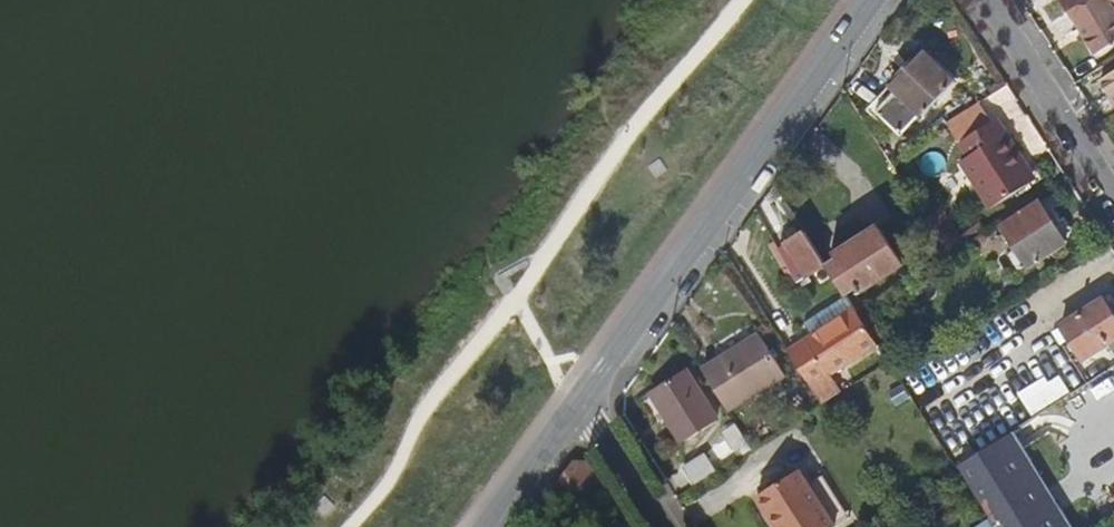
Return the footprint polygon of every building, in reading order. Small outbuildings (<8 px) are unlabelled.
[(1079,27),(1098,57),(1113,47),(1113,10),(1112,7),(1113,5),(1113,0),(1063,0),(1079,27)] [(955,86),(923,53),(871,107),(903,139),(955,86)] [(1100,83),(1113,105),(1113,74),(1100,83)] [(999,138),(1005,134),(996,121),(991,125),(999,138)] [(1013,158),(1019,156),(1005,134),(999,138),(991,125),(960,145),(968,159),(962,164),(992,209),(1029,186),(1013,158)] [(1035,182),(1019,156),(1013,158),(1029,186),(1035,182)] [(1029,267),(1075,237),(1062,219),(1054,224),(1040,203),(1002,227),(1017,249),(1029,267)] [(827,269),(844,297),(853,292),(857,296),(898,269),(875,232),(832,259),(835,263),(827,269)] [(827,269),(806,236),(787,247),(792,255),(808,281),(827,269)] [(1029,267),(1017,249),(1012,256),(1021,270),(1029,267)] [(808,281),(792,255),(779,263),(796,289),(808,281)] [(1103,303),(1063,327),(1085,361),(1113,343),(1113,319),(1103,303)] [(855,313),(790,355),(822,407),(842,395),(831,378),(877,348),(855,313)] [(761,339),(705,373),(731,415),(787,382),(761,339)] [(717,419),(687,370),(650,392),(680,441),(717,419)] [(1085,382),(1079,370),(1063,380),(1069,391),(1085,382)] [(1033,418),(1069,395),(1058,378),(1021,400),(1033,418)] [(951,446),(962,439),(961,436),(945,414),(934,421),(951,446)] [(962,439),(973,457),(993,444),(1002,438),(1004,437),(992,417),(961,436),(962,439)] [(734,450),(739,460),(753,451),(737,426),(724,434),(734,450)] [(1002,438),(993,444),(1045,526),(1059,526),(1002,438)] [(943,451),(954,469),(973,457),(962,439),(951,446),(943,451)] [(973,457),(1017,526),(1045,526),(993,444),(973,457)] [(718,474),(739,460),(734,450),(712,464),(716,471),(718,474)] [(690,487),(716,471),(712,464),(706,455),(681,470),(690,487)] [(954,469),(987,520),(991,526),(1017,526),(973,457),(954,469)] [(554,489),(579,526),(629,526),(587,461),(574,463),(554,489)] [(767,517),(773,514),(781,526),(833,526),(799,472),(755,499),(767,517)] [(767,517),(773,526),(781,526),(773,514),(767,517)]
